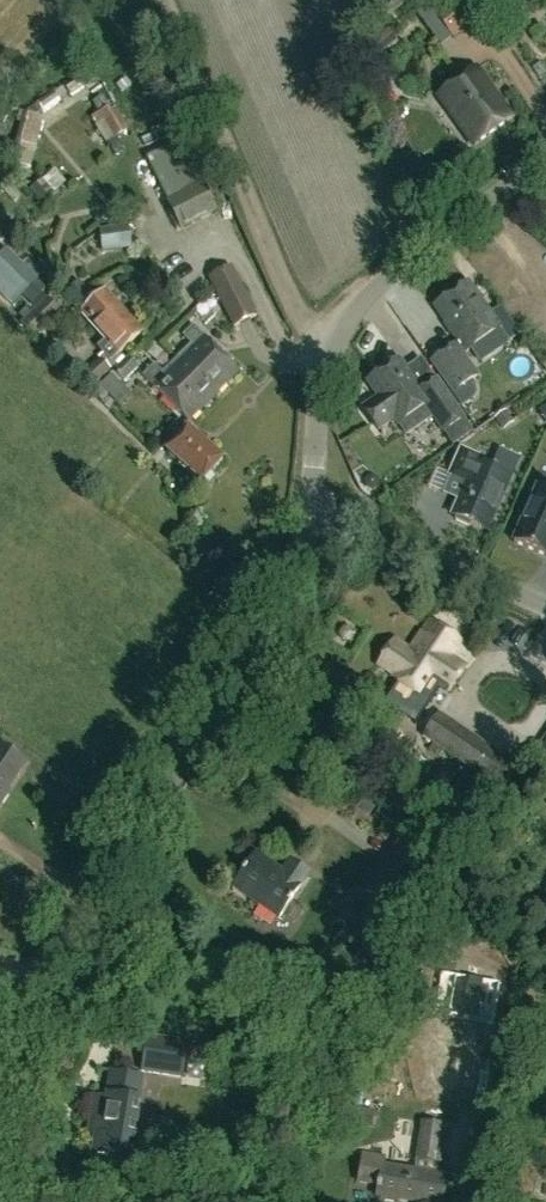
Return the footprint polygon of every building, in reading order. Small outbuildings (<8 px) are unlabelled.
[(488,13),(478,0),(428,0),(413,11),(440,47),(452,38),(453,40),(488,13)] [(395,41),(386,29),(358,50),(367,62),(395,41)] [(473,146),(511,119),(475,69),(438,97),(473,146)] [(95,81),(89,73),(65,88),(71,97),(95,81)] [(53,91),(36,102),(33,105),(42,118),(62,105),(60,101),(53,91)] [(123,134),(109,108),(94,116),(98,124),(95,125),(102,137),(106,135),(109,142),(106,144),(110,150),(127,141),(123,134)] [(28,144),(34,117),(22,114),(16,141),(28,144)] [(181,232),(217,214),(181,143),(157,155),(164,168),(166,167),(172,179),(158,186),(181,232)] [(22,167),(25,147),(13,145),(10,165),(22,167)] [(418,163),(400,176),(407,187),(425,174),(418,163)] [(29,191),(41,205),(64,185),(61,182),(60,183),(55,177),(57,176),(53,171),(43,180),(42,179),(29,191)] [(101,252),(131,248),(128,225),(98,229),(101,252)] [(34,281),(36,279),(18,261),(24,255),(16,246),(9,254),(4,249),(0,254),(0,287),(6,281),(21,296),(35,282),(34,281)] [(256,316),(231,266),(207,278),(232,328),(256,316)] [(472,280),(438,303),(470,348),(503,325),(494,312),(472,280)] [(80,284),(67,296),(77,307),(90,295),(80,284)] [(98,349),(109,361),(140,334),(103,293),(82,314),(106,342),(98,349)] [(27,319),(38,330),(58,311),(47,299),(27,319)] [(507,307),(517,320),(527,313),(517,300),(507,307)] [(500,307),(494,312),(503,325),(499,328),(504,337),(516,329),(500,307)] [(191,346),(179,358),(219,392),(237,373),(201,336),(200,337),(192,328),(183,337),(191,346)] [(435,358),(457,389),(480,373),(458,342),(435,358)] [(382,394),(366,405),(381,426),(397,415),(401,421),(429,402),(448,429),(467,416),(440,376),(424,387),(403,356),(371,378),(382,394)] [(122,383),(137,369),(127,358),(112,372),(122,383)] [(219,392),(179,358),(163,374),(153,364),(142,376),(188,423),(219,392)] [(91,389),(110,371),(99,359),(79,377),(91,389)] [(100,387),(110,397),(121,386),(111,376),(100,387)] [(512,423),(505,412),(494,419),(501,430),(512,423)] [(476,429),(467,416),(448,429),(456,442),(476,429)] [(165,453),(200,485),(221,462),(187,430),(186,430),(178,422),(168,432),(177,441),(165,453)] [(470,524),(487,532),(509,479),(492,472),(497,457),(464,446),(446,491),(460,497),(452,516),(456,518),(455,521),(469,527),(470,524)] [(538,486),(513,543),(545,558),(545,490),(538,486)] [(422,699),(434,681),(450,692),(460,678),(443,667),(460,641),(430,621),(410,652),(394,642),(379,665),(394,676),(393,679),(422,699)] [(518,767),(438,713),(421,737),(431,744),(425,752),(446,766),(451,758),(501,792),(518,767)] [(2,801),(0,800),(25,763),(0,746),(0,804),(2,801)] [(425,871),(393,850),(360,900),(392,921),(425,871)] [(262,899),(282,913),(309,872),(290,860),(282,873),(253,853),(231,886),(258,905),(262,899)] [(390,926),(350,898),(338,916),(378,943),(390,926)] [(502,985),(443,974),(435,1015),(495,1025),(502,985)] [(192,1036),(190,1047),(214,1050),(215,1039),(192,1036)] [(182,1078),(187,1043),(146,1037),(141,1073),(182,1078)] [(107,1100),(94,1099),(90,1126),(96,1127),(93,1153),(121,1158),(124,1139),(131,1140),(141,1078),(111,1073),(107,1100)] [(420,1122),(414,1161),(439,1165),(443,1141),(444,1141),(446,1127),(443,1126),(447,1107),(425,1103),(422,1122),(420,1122)] [(365,1128),(368,1111),(352,1108),(349,1125),(365,1128)] [(445,1177),(382,1166),(384,1158),(362,1154),(357,1183),(376,1186),(375,1193),(377,1193),(376,1198),(381,1199),(381,1201),(389,1201),(397,1201),(399,1201),(441,1201),(445,1177)]
